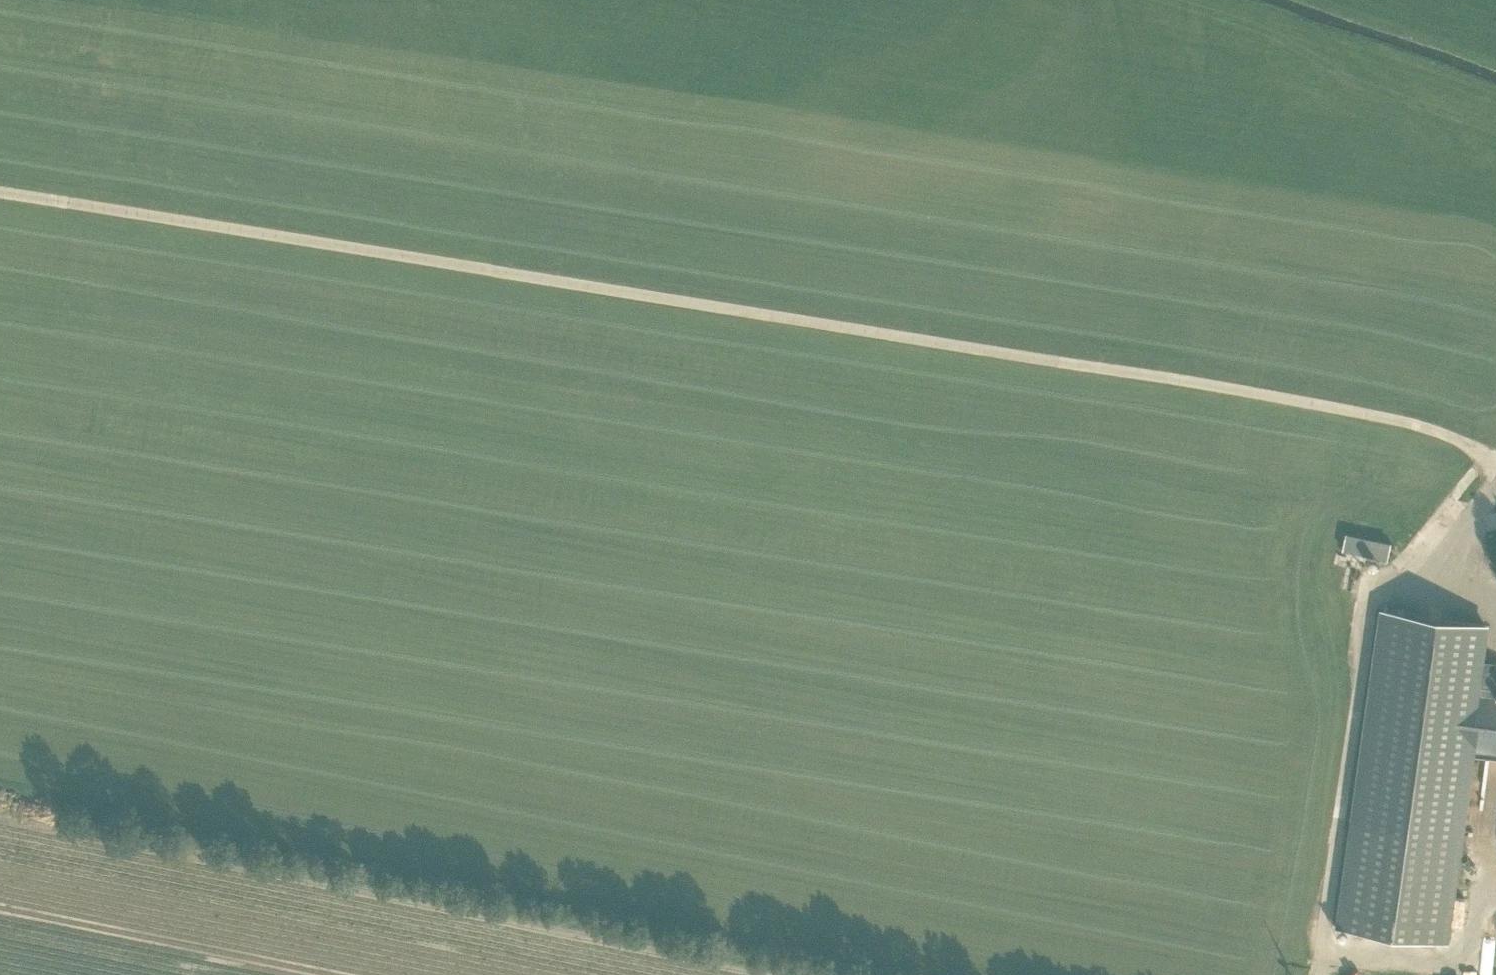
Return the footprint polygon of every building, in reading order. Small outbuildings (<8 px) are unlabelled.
[(1395,554),(1396,530),(1352,527),(1351,542),(1374,543),(1374,553),(1395,554)] [(1339,926),(1445,940),(1472,749),(1495,753),(1495,696),(1495,693),(1495,662),(1479,659),(1485,624),(1388,609),(1360,796),(1357,795),(1339,926)]
